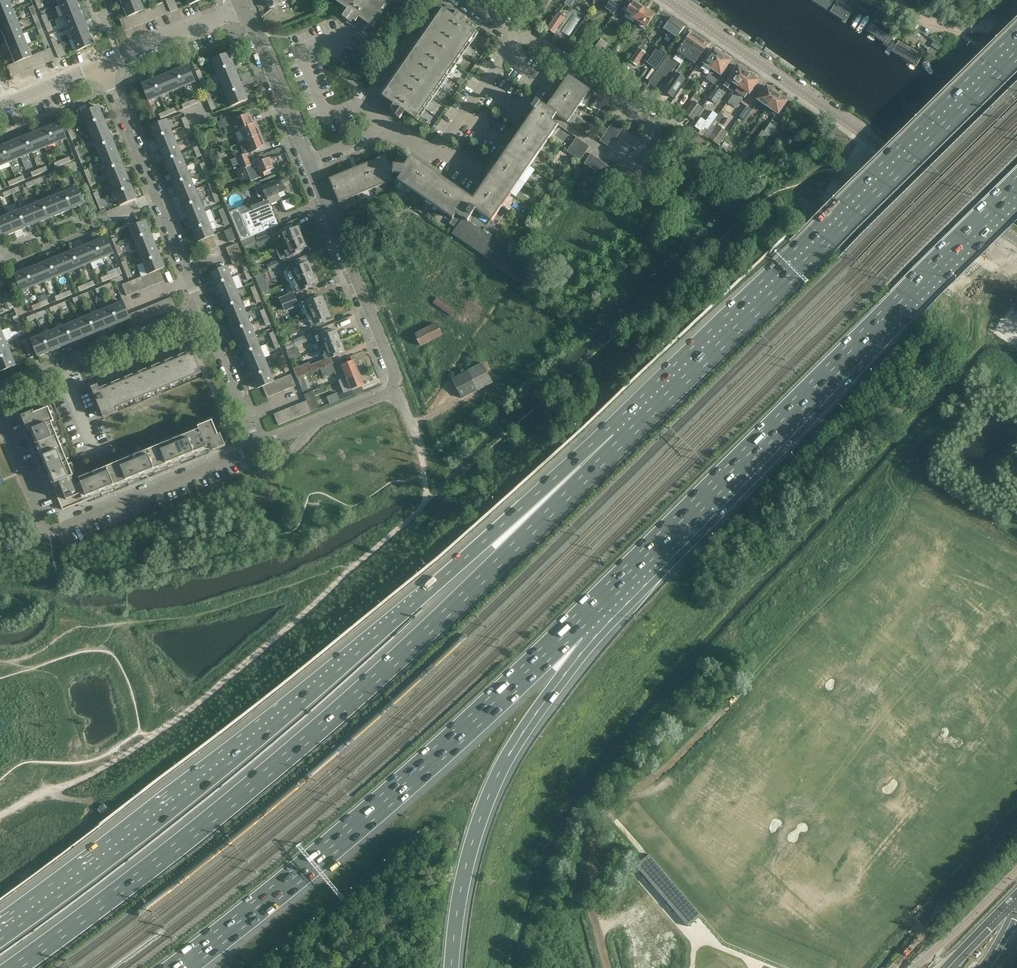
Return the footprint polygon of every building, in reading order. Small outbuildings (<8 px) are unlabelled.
[(0,2),(0,16),(13,10),(9,0),(6,0),(0,2)] [(58,5),(63,17),(79,10),(75,0),(71,0),(58,5)] [(122,6),(127,18),(131,16),(136,14),(142,12),(144,11),(140,0),(136,0),(122,6)] [(166,1),(171,13),(178,10),(174,0),(169,0),(166,1)] [(286,1),(285,0),(266,0),(269,8),(286,1)] [(345,13),(342,17),(347,20),(346,22),(355,28),(361,19),(370,25),(388,0),(338,0),(337,2),(347,10),(345,13)] [(613,0),(608,8),(615,13),(624,0),(612,0),(613,0)] [(621,9),(626,12),(625,13),(636,20),(645,8),(634,0),(627,0),(621,9)] [(836,0),(814,0),(813,1),(845,22),(852,11),(836,0)] [(163,3),(158,5),(162,16),(167,14),(163,3)] [(158,5),(152,7),(157,18),(162,16),(158,5)] [(152,7),(147,10),(151,21),(157,18),(152,7)] [(443,8),(414,50),(383,96),(394,104),(390,109),(393,111),(391,113),(400,119),(405,111),(416,119),(476,31),(463,22),(466,17),(456,11),(454,15),(443,8)] [(655,15),(645,8),(636,20),(647,28),(655,15)] [(0,16),(0,26),(1,29),(18,22),(13,10),(0,16)] [(79,10),(63,17),(68,28),(84,21),(79,10)] [(144,11),(142,12),(146,23),(151,21),(147,10),(144,11)] [(142,12),(136,14),(141,25),(146,23),(142,12)] [(555,32),(566,17),(558,12),(548,27),(555,32)] [(572,12),(563,31),(573,36),(582,16),(572,12)] [(33,29),(37,27),(42,26),(40,22),(37,14),(32,16),(33,17),(29,18),(33,29)] [(136,14),(131,16),(136,27),(141,25),(136,14)] [(127,18),(126,18),(130,29),(136,27),(131,16),(127,18)] [(130,29),(126,18),(120,21),(125,32),(130,29)] [(663,29),(668,32),(666,36),(671,39),(674,36),(676,38),(684,27),(671,18),(663,29)] [(84,21),(68,28),(72,39),(89,33),(84,21)] [(18,22),(1,29),(6,40),(23,33),(18,22)] [(888,36),(870,23),(866,30),(884,43),(883,44),(887,47),(894,37),(889,34),(888,36)] [(42,26),(37,27),(38,31),(42,39),(46,37),(42,26)] [(692,32),(678,52),(686,58),(700,38),(692,32)] [(23,33),(6,40),(11,52),(14,50),(27,45),(23,33)] [(89,33),(72,39),(77,51),(94,44),(89,33)] [(700,38),(686,58),(694,63),(707,43),(700,38)] [(596,60),(603,50),(608,43),(601,39),(589,55),(596,60)] [(922,55),(898,41),(892,51),(916,65),(922,55)] [(61,44),(59,45),(54,47),(59,59),(66,56),(61,44)] [(27,45),(14,50),(11,52),(15,64),(18,62),(24,60),(29,58),(32,57),(27,45)] [(638,64),(647,52),(640,47),(631,59),(638,64)] [(724,53),(715,47),(703,63),(712,70),(724,53)] [(667,55),(658,48),(648,63),(657,69),(667,55)] [(51,49),(45,51),(50,63),(55,60),(51,49)] [(45,51),(40,54),(44,65),(50,63),(45,51)] [(732,59),(724,53),(712,70),(721,76),(732,59)] [(40,54),(34,56),(39,67),(44,65),(40,54)] [(212,61),(217,72),(234,66),(229,54),(212,61)] [(32,57),(29,58),(34,69),(39,67),(34,56),(32,57)] [(657,72),(667,79),(678,63),(668,56),(657,72)] [(29,58),(24,60),(28,71),(34,69),(29,58)] [(24,60),(18,62),(23,73),(28,71),(24,60)] [(15,64),(13,64),(18,76),(23,73),(18,62),(15,64)] [(13,64),(8,67),(12,78),(18,76),(13,64)] [(195,83),(188,66),(177,71),(184,88),(195,83)] [(234,66),(217,72),(222,84),(238,77),(234,66)] [(737,66),(727,80),(723,86),(734,93),(735,91),(736,91),(748,73),(737,66)] [(184,88),(177,71),(165,75),(172,93),(184,88)] [(716,82),(718,75),(710,73),(708,80),(716,82)] [(758,81),(748,73),(736,91),(745,98),(748,94),(758,81)] [(172,93),(165,75),(154,80),(161,97),(172,93)] [(537,112),(487,184),(474,203),(412,159),(407,167),(404,165),(390,165),(388,166),(385,158),(331,181),(330,178),(329,179),(339,203),(394,180),(391,174),(402,174),(398,179),(453,217),(448,224),(456,229),(452,234),(517,280),(521,274),(526,278),(529,273),(524,270),(527,264),(467,222),(476,210),(491,221),(557,125),(551,121),(556,114),(566,121),(588,89),(570,76),(548,108),(536,100),(531,108),(537,112)] [(238,77),(222,84),(226,95),(243,88),(238,77)] [(674,79),(667,90),(673,95),(681,84),(674,79)] [(161,97),(154,80),(142,85),(149,102),(161,97)] [(757,100),(758,101),(756,105),(764,110),(766,107),(767,108),(777,94),(766,86),(757,100)] [(715,103),(723,92),(716,87),(708,99),(715,103)] [(243,88),(226,95),(231,107),(248,100),(243,88)] [(733,93),(730,102),(739,105),(742,96),(733,93)] [(787,101),(777,94),(767,108),(769,109),(768,111),(774,115),(776,113),(778,115),(787,101)] [(693,120),(702,107),(693,101),(684,114),(693,120)] [(745,121),(753,109),(742,101),(737,108),(733,106),(721,124),(730,130),(739,117),(745,121)] [(99,106),(82,113),(87,125),(104,118),(99,106)] [(707,130),(718,115),(713,112),(706,121),(701,118),(695,127),(700,131),(699,133),(703,135),(707,130)] [(254,124),(250,115),(234,121),(238,131),(240,130),(245,142),(262,135),(259,128),(258,129),(256,123),(254,124)] [(104,118),(87,125),(92,137),(109,130),(104,118)] [(167,120),(151,127),(156,139),(172,132),(167,120)] [(770,135),(778,124),(772,120),(764,132),(770,135)] [(614,121),(610,126),(620,133),(624,128),(614,121)] [(67,140),(60,123),(48,128),(55,145),(67,140)] [(719,145),(728,133),(717,125),(708,138),(719,145)] [(610,126),(607,131),(617,138),(620,133),(610,126)] [(55,145),(48,128),(37,132),(44,149),(55,145)] [(109,130),(92,137),(97,148),(113,141),(109,130)] [(607,131),(604,136),(613,143),(617,138),(607,131)] [(44,149),(37,132),(25,137),(32,154),(44,149)] [(172,132),(156,139),(160,150),(177,143),(172,132)] [(262,135),(245,142),(250,153),(266,147),(264,142),(265,142),(262,135)] [(604,136),(600,142),(610,148),(613,143),(604,136)] [(32,154),(25,137),(14,141),(21,158),(32,154)] [(662,137),(658,142),(669,149),(672,144),(662,137)] [(567,152),(573,156),(574,157),(583,142),(577,138),(567,152)] [(21,158),(14,141),(2,146),(9,163),(21,158)] [(113,141),(97,148),(101,159),(118,153),(113,141)] [(583,142),(574,157),(580,161),(590,147),(583,142)] [(658,142),(655,147),(665,154),(669,149),(658,142)] [(177,143),(160,150),(165,162),(181,155),(177,143)] [(0,147),(0,167),(9,163),(2,146),(0,147)] [(655,147),(652,152),(662,159),(665,154),(655,147)] [(652,152),(648,157),(658,164),(662,159),(652,152)] [(118,153),(101,159),(106,171),(123,164),(118,153)] [(270,158),(256,164),(253,166),(248,154),(237,159),(241,170),(246,168),(251,181),(268,175),(266,172),(274,168),(270,158)] [(591,154),(584,164),(589,168),(596,158),(591,154)] [(181,155),(165,162),(170,173),(186,166),(181,155)] [(648,157),(645,162),(654,169),(656,167),(658,164),(648,157)] [(589,168),(594,171),(601,161),(596,158),(589,168)] [(594,171),(599,174),(606,165),(601,161),(594,171)] [(608,173),(613,176),(615,173),(616,171),(619,167),(614,163),(611,168),(611,169),(608,173)] [(123,164),(106,171),(111,182),(127,175),(123,164)] [(530,165),(513,193),(518,196),(535,168),(530,165)] [(611,168),(606,165),(599,174),(604,178),(608,173),(611,169),(611,168)] [(186,166),(170,173),(174,184),(191,178),(186,166)] [(624,170),(619,167),(616,171),(615,173),(613,176),(617,180),(624,170)] [(654,169),(651,173),(661,180),(665,174),(656,167),(654,169)] [(624,170),(617,180),(622,183),(629,173),(624,170)] [(634,177),(629,173),(622,183),(627,187),(634,177)] [(651,173),(647,178),(657,185),(661,180),(651,173)] [(127,175),(111,182),(115,194),(132,187),(127,175)] [(627,187),(632,190),(639,180),(634,177),(627,187)] [(191,178),(174,184),(179,196),(195,189),(191,178)] [(280,178),(261,186),(260,182),(254,185),(259,198),(249,202),(253,211),(269,204),(280,200),(278,193),(284,191),(280,178)] [(644,184),(642,185),(643,186),(652,192),(657,185),(647,178),(644,184)] [(639,180),(632,190),(638,194),(643,186),(642,185),(644,184),(639,180)] [(132,187),(115,194),(120,206),(137,199),(132,187)] [(77,188),(65,192),(72,209),(84,204),(77,188)] [(195,189),(179,196),(184,207),(200,201),(195,189)] [(65,192),(54,197),(60,214),(72,209),(65,192)] [(269,204),(253,211),(242,215),(239,208),(232,194),(224,198),(241,240),(278,225),(269,204)] [(54,197),(42,202),(49,218),(60,214),(54,197)] [(200,201),(184,207),(188,219),(205,212),(200,201)] [(42,202),(31,206),(38,223),(49,218),(42,202)] [(31,206),(19,211),(26,228),(38,223),(31,206)] [(19,211),(8,215),(15,232),(26,228),(19,211)] [(205,212),(188,219),(193,230),(209,224),(205,212)] [(0,219),(0,229),(3,237),(15,232),(8,215),(0,219)] [(146,221),(129,228),(133,240),(150,233),(146,221)] [(209,224),(193,230),(198,242),(202,241),(206,252),(218,247),(213,236),(214,235),(209,224)] [(282,238),(284,244),(301,237),(299,231),(301,230),(299,225),(277,234),(279,239),(282,238)] [(231,228),(225,231),(229,242),(236,240),(231,228)] [(273,229),(258,235),(258,237),(257,238),(260,245),(267,242),(267,240),(274,237),(275,240),(278,239),(273,229)] [(150,233),(133,240),(138,251),(155,244),(150,233)] [(114,253),(107,237),(95,241),(102,258),(114,253)] [(304,244),(301,237),(284,244),(277,247),(277,248),(276,249),(280,259),(308,248),(306,243),(304,244)] [(102,258),(95,241),(83,246),(90,263),(102,258)] [(155,244),(138,251),(143,263),(160,256),(155,244)] [(226,248),(232,264),(233,264),(244,259),(237,244),(226,248)] [(90,263),(83,246),(72,251),(79,268),(90,263)] [(79,268),(72,251),(60,256),(67,272),(79,268)] [(67,272),(60,256),(49,260),(55,277),(67,272)] [(160,256),(143,263),(147,274),(148,274),(154,272),(159,270),(164,268),(160,256)] [(269,270),(281,265),(279,259),(266,264),(269,270)] [(55,277),(49,260),(37,265),(44,282),(55,277)] [(292,274),(294,280),(312,273),(307,261),(288,269),(290,274),(292,274)] [(44,282),(37,265),(26,270),(32,286),(44,282)] [(272,276),(284,271),(281,265),(269,270),(272,276)] [(227,266),(210,273),(215,285),(232,278),(227,266)] [(32,286),(26,270),(14,275),(20,291),(32,286)] [(159,270),(154,272),(158,283),(164,281),(159,270)] [(154,272),(148,274),(153,285),(158,283),(154,272)] [(312,273),(294,280),(297,287),(295,288),(297,292),(316,284),(312,273)] [(147,274),(143,276),(148,288),(153,285),(148,274),(147,274)] [(143,276),(138,278),(142,290),(148,288),(143,276)] [(138,278),(132,280),(137,292),(142,290),(138,278)] [(232,278),(215,285),(220,297),(237,290),(232,278)] [(129,281),(127,282),(132,294),(137,292),(132,280),(129,281)] [(127,282),(122,285),(126,296),(132,294),(127,282)] [(237,290),(220,297),(224,308),(241,301),(237,290)] [(283,305),(296,300),(293,293),(280,299),(283,305)] [(306,308),(308,314),(326,307),(321,295),(301,303),(303,308),(306,308)] [(438,295),(434,301),(452,314),(457,308),(438,295)] [(170,298),(165,300),(170,311),(175,309),(170,298)] [(165,300),(160,302),(164,313),(170,311),(165,300)] [(283,305),(285,310),(298,305),(296,300),(283,305)] [(241,301),(224,308),(229,319),(246,313),(241,301)] [(123,302),(111,307),(118,324),(130,319),(128,315),(123,302)] [(160,302),(155,304),(159,315),(164,313),(160,302)] [(155,304),(149,306),(154,317),(159,315),(155,304)] [(149,306),(144,308),(148,320),(154,317),(149,306)] [(111,307),(99,311),(106,328),(118,324),(111,307)] [(326,307),(308,314),(311,321),(309,322),(311,326),(330,319),(326,307)] [(144,308),(139,311),(143,322),(148,320),(144,308)] [(99,311),(88,316),(95,333),(106,328),(99,311)] [(139,311),(133,313),(138,324),(143,322),(139,311)] [(133,313),(128,315),(130,319),(132,326),(138,324),(133,313)] [(246,313),(229,319),(234,331),(251,324),(246,313)] [(88,316),(76,321),(83,338),(95,333),(88,316)] [(76,321),(65,325),(72,342),(83,338),(76,321)] [(251,324),(234,331),(238,342),(255,336),(251,324)] [(421,347),(442,336),(436,324),(415,334),(421,347)] [(65,325),(53,330),(60,347),(72,342),(65,325)] [(53,330),(42,335),(49,352),(60,347),(53,330)] [(320,341),(323,348),(340,341),(335,330),(316,338),(317,342),(320,341)] [(296,346),(315,338),(314,337),(313,332),(298,338),(291,341),(284,344),(287,351),(296,348),(296,346)] [(291,341),(298,338),(296,332),(289,335),(291,341)] [(42,335),(30,339),(37,356),(49,352),(42,335)] [(255,336),(238,342),(243,354),(260,347),(255,336)] [(340,341),(323,348),(320,349),(325,360),(344,353),(340,341)] [(0,344),(0,358),(10,354),(5,342),(0,344)] [(117,408),(202,373),(191,347),(185,349),(186,353),(182,355),(183,358),(175,361),(174,358),(168,360),(169,363),(162,366),(160,363),(155,366),(156,369),(148,372),(147,369),(142,371),(143,374),(135,377),(134,374),(128,376),(130,379),(122,383),(120,380),(115,382),(116,385),(114,386),(108,388),(107,385),(99,388),(98,385),(92,387),(104,417),(118,412),(117,408)] [(260,347),(243,354),(248,365),(265,358),(260,347)] [(0,358),(0,372),(15,365),(10,354),(0,358)] [(265,358),(248,365),(253,377),(269,370),(265,358)] [(354,360),(342,365),(340,361),(325,367),(321,369),(324,377),(334,372),(336,375),(339,373),(341,379),(342,379),(342,380),(359,373),(354,360)] [(313,372),(321,369),(325,367),(323,362),(310,367),(313,372)] [(462,399),(493,383),(482,363),(452,379),(462,399)] [(297,378),(305,375),(302,368),(294,372),(297,378)] [(269,370),(253,377),(257,389),(261,387),(267,384),(273,382),(274,381),(269,370)] [(359,373),(342,380),(347,391),(338,395),(337,393),(327,397),(330,405),(355,396),(352,390),(364,385),(359,373)] [(291,374),(285,377),(290,389),(296,386),(291,374)] [(309,389),(303,376),(298,379),(303,392),(309,389)] [(285,377),(279,379),(284,391),(290,389),(285,377)] [(274,381),(273,382),(278,393),(284,391),(279,379),(274,381)] [(273,382),(267,384),(272,396),(278,393),(273,382)] [(267,384),(261,387),(266,398),(272,396),(267,384)] [(305,393),(312,411),(321,407),(314,389),(305,393)] [(306,401),(300,403),(305,415),(310,412),(306,401)] [(300,403),(295,406),(300,417),(305,415),(300,403)] [(295,406),(290,408),(294,419),(300,417),(295,406)] [(210,444),(214,451),(226,446),(220,432),(218,433),(213,421),(198,427),(199,429),(80,478),(80,481),(74,483),(72,477),(74,476),(52,423),(55,422),(49,408),(35,413),(34,411),(22,416),(27,428),(34,425),(36,428),(33,429),(37,438),(34,439),(36,445),(39,444),(43,451),(39,453),(41,458),(45,457),(48,465),(45,466),(47,471),(50,470),(53,478),(50,479),(53,485),(60,482),(62,486),(59,487),(57,492),(56,493),(63,510),(81,503),(80,502),(82,497),(81,494),(85,493),(88,500),(94,498),(93,494),(101,491),(102,494),(107,492),(106,489),(114,486),(115,489),(121,487),(119,483),(127,480),(128,483),(134,481),(133,478),(140,475),(142,478),(147,476),(146,473),(154,469),(155,472),(161,470),(159,467),(167,464),(168,467),(174,465),(173,462),(180,458),(182,462),(187,459),(186,456),(194,453),(195,456),(201,454),(199,451),(208,447),(207,445),(210,444)] [(290,408),(284,410),(289,421),(294,419),(290,408)] [(284,410),(279,412),(283,424),(289,421),(284,410)] [(279,412),(273,415),(278,426),(283,424),(279,412)] [(109,810),(104,804),(97,810),(102,816),(109,810)] [(700,917),(648,856),(635,868),(686,929),(700,917)]
